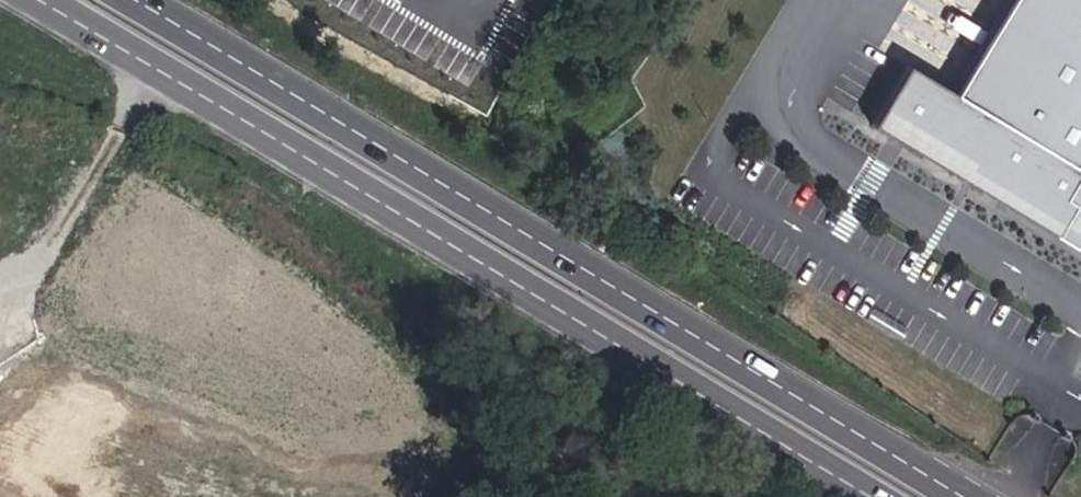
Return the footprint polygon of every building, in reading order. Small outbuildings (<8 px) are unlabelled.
[(954,93),(906,64),(871,122),(1080,247),(1080,0),(1010,0),(954,93)]
